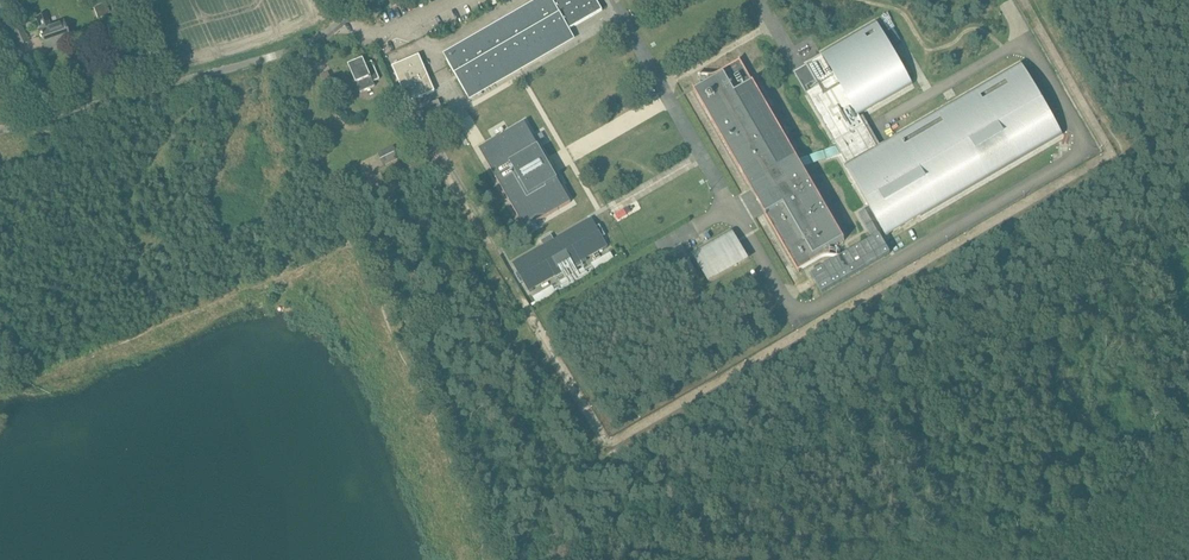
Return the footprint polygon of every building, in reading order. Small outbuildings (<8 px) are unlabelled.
[(596,0),(553,0),(552,0),(551,0),(447,60),(467,96),(572,35),(569,30),(602,11),(596,0)] [(996,12),(1001,8),(996,0),(989,0),(996,12)] [(46,49),(60,44),(69,41),(63,23),(51,27),(46,14),(35,18),(46,49)] [(795,73),(837,146),(842,154),(889,236),(1061,135),(1021,65),(905,132),(899,134),(885,142),(877,147),(859,116),(913,85),(876,22),(821,54),(822,55),(805,65),(806,66),(795,73)] [(19,46),(28,42),(20,24),(10,29),(19,46)] [(419,55),(413,58),(393,67),(408,103),(435,92),(419,55)] [(349,66),(360,93),(376,86),(374,82),(380,79),(372,62),(366,65),(363,59),(349,66)] [(842,154),(837,146),(798,160),(741,60),(718,73),(716,74),(713,75),(710,76),(708,75),(708,84),(694,93),(753,192),(798,270),(823,257),(825,256),(828,256),(830,256),(830,247),(844,240),(802,168),(842,154)] [(341,101),(348,97),(345,89),(338,93),(341,101)] [(439,100),(429,105),(432,111),(442,106),(439,100)] [(525,123),(479,149),(525,229),(546,217),(571,203),(525,123)] [(379,154),(384,166),(400,158),(397,152),(394,147),(379,154)] [(981,205),(976,194),(965,198),(969,210),(981,205)] [(876,238),(814,274),(825,293),(893,253),(868,210),(862,213),(876,238)] [(543,246),(513,264),(518,273),(515,275),(521,285),(524,283),(530,292),(555,277),(558,281),(584,266),(581,262),(607,247),(602,238),(605,236),(599,226),(596,227),(591,218),(554,240),(551,235),(540,241),(543,246)] [(733,234),(694,256),(709,283),(749,260),(733,234)]
